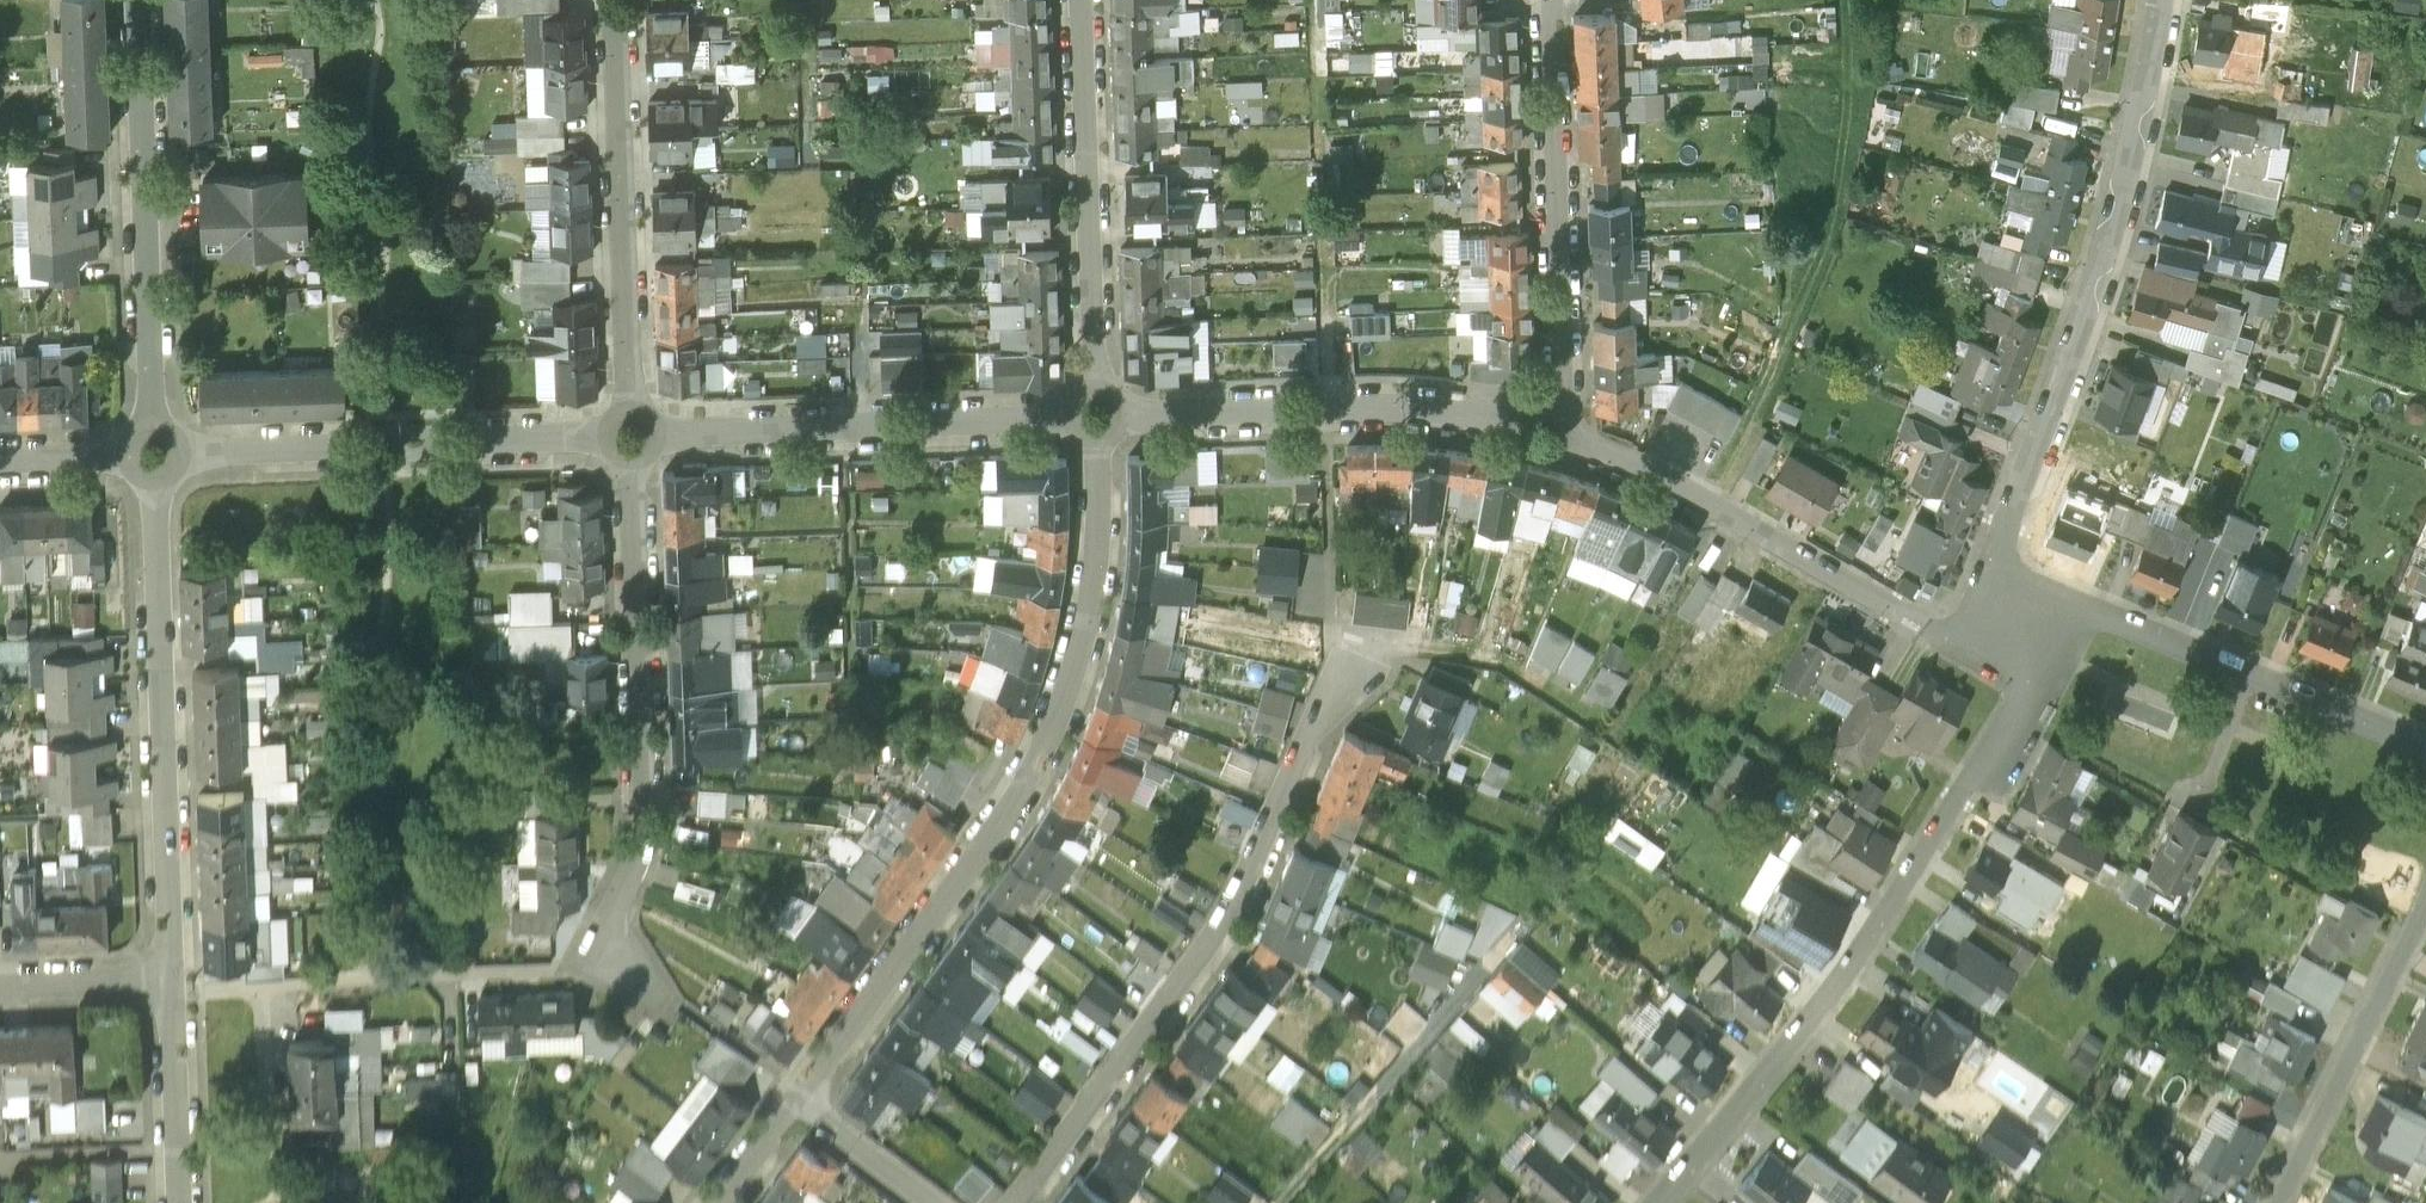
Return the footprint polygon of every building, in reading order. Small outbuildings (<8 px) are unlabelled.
[(68,137),(109,135),(104,0),(62,0),(68,137)] [(172,132),(212,131),(207,0),(166,0),(172,132)] [(497,16),(560,13),(559,0),(496,0),(497,16)] [(746,16),(761,16),(761,0),(745,0),(746,16)] [(986,15),(992,18),(1006,18),(1005,0),(986,0),(986,15)] [(1006,18),(1050,16),(1050,15),(1049,15),(1048,0),(1005,0),(1006,18)] [(1112,13),(1111,13),(1111,14),(1150,12),(1155,12),(1155,0),(1112,0),(1112,13)] [(1155,12),(1167,11),(1171,11),(1171,0),(1155,0),(1155,12)] [(1436,23),(1455,23),(1466,22),(1476,22),(1478,22),(1478,16),(1479,16),(1478,0),(1435,0),(1436,23)] [(1643,13),(1683,9),(1682,0),(1641,0),(1643,13)] [(1683,9),(1706,6),(1705,0),(1682,0),(1683,9)] [(2052,5),(2076,8),(2078,0),(2052,0),(2052,5)] [(2076,8),(2084,9),(2085,0),(2078,0),(2076,8)] [(2084,9),(2080,31),(2111,36),(2117,0),(2085,0),(2084,9)] [(964,4),(949,4),(950,15),(964,14),(964,4)] [(2076,8),(2052,5),(2048,27),(2080,32),(2080,31),(2084,9),(2076,8)] [(2258,7),(2257,27),(2296,29),(2297,9),(2258,7)] [(1155,12),(1150,12),(1151,24),(1168,23),(1167,11),(1155,12)] [(1150,12),(1111,14),(1112,38),(1151,36),(1151,24),(1150,12)] [(688,14),(646,16),(647,42),(689,41),(688,28),(688,14)] [(1050,16),(1006,18),(1006,19),(1011,19),(1011,29),(1011,41),(1051,40),(1050,16)] [(1615,16),(1574,18),(1575,45),(1616,43),(1615,16)] [(1616,17),(1617,41),(1635,41),(1634,16),(1616,17)] [(1011,19),(1006,19),(1006,18),(992,18),(992,30),(993,30),(1011,29),(1011,19)] [(583,19),(543,20),(545,65),(585,64),(583,19)] [(1498,20),(1479,21),(1479,22),(1478,22),(1476,22),(1476,35),(1477,48),(1520,47),(1520,46),(1519,46),(1519,20),(1498,20)] [(1242,22),(1224,22),(1225,31),(1242,31),(1242,22)] [(1466,36),(1466,22),(1455,23),(1457,36),(1466,36)] [(1476,22),(1466,22),(1466,36),(1476,35),(1476,22)] [(2228,27),(2200,22),(2194,58),(2224,63),(2225,59),(2230,27),(2228,27)] [(2257,27),(2229,22),(2228,27),(2230,27),(2225,59),(2250,63),(2252,52),(2253,52),(2257,27)] [(1168,23),(1151,24),(1151,36),(1169,35),(1169,34),(1169,23),(1168,23)] [(1189,23),(1169,23),(1169,34),(1190,34),(1189,23)] [(1455,23),(1436,23),(1437,25),(1427,25),(1427,36),(1439,36),(1457,36),(1455,23)] [(739,27),(707,27),(707,28),(708,40),(724,40),(740,37),(739,27)] [(2051,29),(2035,27),(2032,42),(2049,44),(2051,29)] [(707,28),(688,28),(689,41),(708,40),(707,28)] [(1011,29),(993,30),(993,32),(993,42),(1011,41),(1011,29)] [(2111,36),(2080,31),(2080,32),(2077,53),(2074,71),(2090,73),(2105,75),(2111,36)] [(993,32),(983,32),(983,42),(993,42),(993,32)] [(1169,35),(1151,36),(1152,48),(1170,47),(1169,35)] [(1185,35),(1169,35),(1170,47),(1185,47),(1185,35)] [(1151,36),(1112,38),(1113,62),(1152,60),(1152,48),(1151,36)] [(708,40),(689,41),(689,53),(708,52),(708,40)] [(1051,40),(1011,41),(1012,53),(1012,65),(1051,63),(1051,40)] [(689,41),(647,42),(648,69),(687,68),(690,68),(689,53),(689,41)] [(1011,41),(993,42),(994,54),(1012,53),(1011,41)] [(1753,41),(1741,41),(1741,55),(1753,54),(1753,41)] [(269,43),(269,65),(300,65),(301,43),(269,43)] [(1616,43),(1575,45),(1576,70),(1617,69),(1616,43)] [(1520,47),(1477,48),(1477,50),(1482,49),(1482,60),(1483,72),(1521,71),(1520,47)] [(2355,47),(2353,87),(2370,88),(2372,48),(2355,47)] [(826,49),(811,50),(811,60),(826,59),(826,49)] [(708,52),(689,53),(690,68),(687,68),(688,69),(691,69),(691,68),(708,67),(708,52)] [(2090,73),(2074,71),(2077,53),(2070,52),(2064,87),(2087,91),(2090,73)] [(1375,55),(1351,54),(1350,71),(1374,71),(1375,55)] [(1469,58),(1469,60),(1463,60),(1464,72),(1464,73),(1483,72),(1482,60),(1478,60),(1477,60),(1472,60),(1471,58),(1469,58)] [(1754,85),(1767,85),(1767,58),(1755,58),(1754,85)] [(242,59),(242,69),(258,69),(258,59),(242,59)] [(1192,59),(1180,59),(1180,60),(1180,83),(1193,83),(1192,59)] [(1152,60),(1113,62),(1114,85),(1153,84),(1152,61),(1152,60)] [(1180,60),(1152,61),(1153,84),(1171,83),(1180,83),(1180,60)] [(1438,71),(1438,60),(1420,60),(1420,71),(1438,71)] [(1051,63),(1012,65),(1013,77),(1013,89),(1052,87),(1051,63)] [(585,64),(545,65),(546,111),(587,110),(585,64)] [(741,68),(717,69),(717,83),(741,82),(741,68)] [(1617,69),(1576,70),(1577,96),(1618,94),(1617,69)] [(1521,71),(1483,72),(1483,84),(1484,96),(1522,95),(1521,71)] [(1483,72),(1464,73),(1465,85),(1483,84),(1483,72)] [(1390,73),(1377,73),(1377,85),(1390,85),(1390,73)] [(1013,89),(1013,77),(995,77),(995,83),(995,89),(1013,89)] [(827,80),(812,80),(812,92),(811,92),(812,97),(823,97),(823,91),(828,91),(827,80)] [(1171,83),(1153,84),(1153,96),(1172,95),(1171,83)] [(2059,91),(2014,83),(2010,104),(2040,109),(2055,112),(2059,91)] [(1153,84),(1114,85),(1115,109),(1154,108),(1153,96),(1153,84)] [(1483,84),(1465,85),(1465,97),(1484,97),(1484,96),(1483,84)] [(1052,87),(1013,89),(1014,101),(1014,113),(1053,111),(1052,87)] [(1013,89),(995,89),(995,90),(995,101),(1014,101),(1013,89)] [(1618,94),(1577,96),(1578,121),(1619,120),(1618,94)] [(1522,95),(1484,96),(1484,97),(1484,108),(1484,120),(1523,119),(1522,95)] [(835,101),(818,102),(819,116),(836,115),(835,101)] [(2337,108),(2284,101),(2281,122),(2334,129),(2337,108)] [(691,103),(649,104),(650,131),(692,130),(692,117),(691,103)] [(2036,130),(2040,109),(2010,104),(2006,103),(2002,124),(2036,130)] [(1154,108),(1115,109),(1116,133),(1155,132),(1154,119),(1154,108)] [(1484,108),(1466,109),(1466,121),(1484,120),(1484,108)] [(2256,118),(2215,109),(2213,114),(2184,108),(2177,145),(2208,152),(2211,137),(2220,139),(2219,143),(2233,146),(2228,170),(2267,179),(2267,177),(2273,146),(2252,142),(2256,118)] [(1053,111),(1014,113),(1015,124),(1015,137),(1054,135),(1053,111)] [(723,116),(710,117),(710,128),(711,128),(723,128),(723,116)] [(563,117),(516,118),(517,137),(522,137),(524,137),(564,136),(563,117)] [(710,117),(692,117),(692,130),(710,129),(710,128),(710,117)] [(1167,119),(1167,117),(1165,117),(1165,119),(1154,119),(1155,132),(1173,131),(1173,119),(1167,119)] [(1196,120),(1186,119),(1186,131),(1195,131),(1196,120)] [(1523,119),(1484,120),(1485,132),(1485,145),(1524,144),(1523,119)] [(1484,120),(1466,121),(1467,130),(1467,133),(1485,132),(1484,120)] [(1619,120),(1578,121),(1580,154),(1593,154),(1618,153),(1620,153),(1619,120)] [(1466,121),(1450,122),(1450,131),(1467,130),(1466,121)] [(1015,124),(1004,125),(1004,122),(1001,122),(1002,125),(996,125),(996,137),(1015,137),(1015,124)] [(1436,126),(1426,127),(1426,141),(1436,141),(1436,126)] [(710,129),(692,130),(693,141),(697,141),(697,142),(703,142),(703,144),(706,144),(706,142),(712,142),(711,128),(710,128),(710,129)] [(692,130),(650,131),(651,158),(693,156),(693,141),(692,130)] [(1173,131),(1155,132),(1155,144),(1174,144),(1174,143),(1173,131)] [(1186,131),(1173,131),(1174,143),(1187,143),(1186,131)] [(1155,132),(1116,133),(1117,158),(1156,157),(1155,144),(1155,132)] [(1485,132),(1467,133),(1467,146),(1485,145),(1485,132)] [(1015,137),(996,137),(994,137),(994,138),(992,138),(993,141),(994,141),(995,163),(1019,162),(1020,166),(1022,166),(1022,162),(1055,161),(1054,135),(1015,137)] [(523,152),(522,137),(517,137),(496,139),(497,154),(523,152)] [(2053,137),(2044,171),(2051,173),(2056,155),(2071,159),(2075,142),(2053,137)] [(304,140),(273,141),(273,157),(305,156),(304,140)] [(1998,145),(1994,162),(2023,168),(2027,151),(1998,145)] [(1209,148),(1180,148),(1180,166),(1220,166),(1220,157),(1209,156),(1209,148)] [(73,149),(44,150),(45,164),(73,163),(73,149)] [(573,153),(548,154),(548,164),(573,163),(573,153)] [(1618,153),(1593,154),(1594,180),(1620,179),(1618,153)] [(2071,159),(2056,155),(2051,173),(2046,194),(2076,202),(2086,163),(2071,159)] [(75,159),(74,173),(98,174),(98,159),(75,159)] [(45,164),(27,165),(28,193),(96,190),(95,176),(74,176),(73,163),(45,164)] [(573,163),(548,164),(550,209),(590,207),(589,163),(573,163)] [(1518,165),(1479,166),(1480,179),(1480,191),(1519,190),(1518,165)] [(1479,166),(1461,167),(1461,180),(1480,179),(1479,166)] [(2267,179),(2228,170),(2225,185),(2278,198),(2282,180),(2267,177),(2267,179)] [(286,176),(221,178),(221,180),(203,181),(205,249),(222,248),(222,250),(290,248),(290,246),(307,245),(305,177),(286,178),(286,176)] [(1166,176),(1125,177),(1126,204),(1167,203),(1167,191),(1166,176)] [(1480,179),(1461,180),(1462,191),(1462,192),(1480,191),(1480,179)] [(1620,179),(1594,180),(1595,206),(1621,205),(1620,180),(1620,179)] [(1634,179),(1620,180),(1621,205),(1630,205),(1635,204),(1634,179)] [(1049,180),(1007,181),(1007,196),(1008,208),(1050,207),(1049,180)] [(1998,205),(2033,214),(2040,215),(2046,194),(2004,184),(1998,205)] [(2278,198),(2225,185),(2221,203),(2236,207),(2273,216),(2278,198)] [(1207,189),(1185,190),(1186,200),(1207,200),(1207,189)] [(96,190),(28,193),(29,219),(75,217),(75,205),(96,204),(96,190)] [(1185,190),(1167,191),(1167,203),(1186,202),(1186,200),(1185,190)] [(1519,190),(1480,191),(1481,203),(1481,216),(1520,215),(1519,190)] [(1462,191),(1450,191),(1451,203),(1462,203),(1462,192),(1462,191)] [(1480,191),(1462,192),(1462,203),(1462,204),(1481,203),(1480,191)] [(694,193),(653,194),(654,221),(695,219),(695,207),(694,193)] [(2194,200),(2166,193),(2157,228),(2186,236),(2189,226),(2195,201),(2194,200)] [(2076,202),(2046,194),(2040,215),(2036,233),(2051,237),(2066,241),(2076,202)] [(1007,196),(989,197),(990,209),(1008,208),(1007,196)] [(2221,203),(2195,197),(2194,200),(2195,201),(2189,226),(2213,233),(2208,255),(2201,254),(2199,263),(2259,277),(2268,238),(2230,229),(2236,207),(2221,203)] [(1186,202),(1167,203),(1168,215),(1186,214),(1186,202)] [(1186,214),(1168,215),(1168,229),(1168,230),(1168,231),(1171,231),(1171,229),(1194,229),(1193,202),(1186,202),(1186,214)] [(1167,203),(1126,204),(1127,231),(1168,230),(1168,229),(1168,215),(1167,203)] [(1595,206),(1589,207),(1590,239),(1631,238),(1630,205),(1621,205),(1595,206)] [(590,207),(550,209),(552,254),(592,253),(590,207)] [(713,207),(695,207),(695,219),(713,219),(713,208),(713,207)] [(729,207),(713,208),(714,218),(730,217),(729,207)] [(1050,207),(1008,208),(1009,235),(1022,235),(1051,233),(1050,207)] [(990,209),(983,209),(984,237),(1022,235),(1009,235),(1008,208),(990,209)] [(1243,211),(1225,212),(1225,224),(1244,223),(1243,211)] [(2051,237),(2036,233),(2040,215),(2033,214),(2024,248),(2046,254),(2051,237)] [(75,217),(29,219),(30,245),(98,242),(97,228),(76,229),(75,217)] [(733,218),(714,219),(714,231),(733,230),(733,218)] [(695,219),(654,221),(655,248),(696,246),(696,231),(695,219)] [(713,219),(695,219),(696,231),(712,231),(714,231),(714,219),(713,219)] [(712,231),(696,231),(696,246),(712,245),(712,231)] [(1127,232),(1128,246),(1155,246),(1155,231),(1127,232)] [(1528,235),(1489,237),(1490,249),(1490,262),(1529,261),(1528,235)] [(1489,237),(1461,238),(1461,257),(1471,256),(1471,250),(1490,249),(1489,237)] [(1631,238),(1590,239),(1591,272),(1626,271),(1632,271),(1632,269),(1631,238)] [(98,242),(30,245),(31,272),(49,271),(77,270),(77,257),(98,256),(98,242)] [(2201,254),(2159,245),(2154,268),(2196,277),(2199,263),(2201,254)] [(1178,248),(1159,249),(1160,262),(1178,261),(1178,248)] [(1159,249),(1120,250),(1121,275),(1160,274),(1160,262),(1159,249)] [(1490,249),(1471,250),(1471,256),(1472,257),(1472,263),(1490,262),(1490,249)] [(2002,250),(1997,265),(2036,278),(2041,263),(2002,250)] [(1020,251),(999,252),(999,268),(1002,268),(1020,267),(1019,254),(1021,254),(1020,251)] [(1021,254),(1019,254),(1020,267),(1020,279),(1059,277),(1058,252),(1021,254)] [(729,277),(729,259),(719,259),(719,258),(694,258),(694,266),(695,279),(713,278),(713,290),(729,289),(728,277),(729,277)] [(1235,260),(1223,261),(1224,275),(1236,274),(1235,260)] [(569,280),(569,261),(522,261),(523,282),(569,280)] [(1178,261),(1160,262),(1160,274),(1178,273),(1178,261)] [(1529,261),(1490,262),(1490,274),(1491,286),(1530,285),(1529,261)] [(1490,262),(1472,263),(1472,275),(1490,274),(1490,262)] [(2036,278),(1997,265),(1991,282),(2030,295),(2036,278)] [(694,266),(655,267),(656,292),(695,291),(695,279),(694,266)] [(985,266),(968,266),(968,278),(986,279),(985,266)] [(2154,268),(2146,266),(2140,284),(2169,293),(2171,288),(2192,294),(2196,277),(2154,268)] [(1020,267),(1002,268),(1002,280),(1020,279),(1020,267)] [(1643,269),(1632,269),(1632,271),(1626,271),(1628,297),(1644,297),(1643,269)] [(77,270),(49,271),(50,286),(63,285),(78,285),(77,270)] [(1626,271),(1601,272),(1602,298),(1628,297),(1626,271)] [(1178,273),(1160,274),(1161,286),(1179,286),(1179,275),(1178,275),(1178,273)] [(1179,286),(1161,286),(1161,298),(1188,297),(1190,296),(1189,273),(1178,273),(1178,275),(1179,275),(1179,286)] [(1160,274),(1121,275),(1122,299),(1161,298),(1161,286),(1160,274)] [(1059,277),(1020,279),(1021,291),(1021,303),(1060,301),(1059,277)] [(713,278),(695,279),(695,291),(713,290),(713,278)] [(1020,279),(1002,280),(1003,292),(1021,291),(1020,279)] [(569,280),(523,282),(524,307),(535,307),(537,353),(555,352),(553,307),(570,306),(569,280)] [(855,284),(820,284),(820,294),(855,293),(855,284)] [(2169,293),(2140,284),(2130,319),(2159,328),(2163,317),(2170,293),(2169,293)] [(79,301),(78,285),(63,285),(64,302),(79,301)] [(1530,285),(1491,286),(1491,298),(1492,310),(1531,309),(1530,285)] [(1491,298),(1491,286),(1459,287),(1459,310),(1474,310),(1473,298),(1491,298)] [(1656,295),(1656,287),(1647,287),(1648,296),(1656,295)] [(2192,294),(2171,288),(2169,293),(2170,293),(2163,317),(2208,331),(2208,330),(2217,301),(2192,294)] [(729,289),(713,290),(714,302),(715,302),(730,301),(729,289)] [(713,290),(695,291),(696,303),(714,302),(713,290)] [(695,291),(656,292),(657,316),(696,314),(696,303),(695,291)] [(2031,303),(2009,295),(1997,329),(2003,331),(2010,314),(2024,320),(2031,303)] [(1188,297),(1161,298),(1162,310),(1180,309),(1180,321),(1181,321),(1193,320),(1192,307),(1189,307),(1188,297)] [(1628,297),(1602,298),(1603,325),(1629,324),(1628,298),(1628,297)] [(1161,298),(1122,299),(1123,323),(1162,322),(1162,310),(1161,298)] [(1491,298),(1473,298),(1474,310),(1474,311),(1492,310),(1491,298)] [(730,312),(730,301),(715,302),(715,313),(730,312)] [(1060,301),(1021,303),(1022,315),(1022,327),(1061,325),(1060,301)] [(2245,310),(2217,301),(2208,330),(2208,331),(2237,339),(2245,310)] [(714,302),(696,303),(696,314),(715,314),(715,313),(715,302),(714,302)] [(1393,302),(1378,302),(1378,316),(1392,317),(1393,302)] [(570,306),(553,307),(555,352),(596,351),(594,305),(570,306)] [(1180,309),(1162,310),(1162,322),(1180,321),(1180,309)] [(1531,309),(1492,310),(1492,322),(1493,333),(1488,333),(1488,334),(1531,332),(1531,309)] [(1459,310),(1457,310),(1458,335),(1471,334),(1471,335),(1488,334),(1488,333),(1493,333),(1492,322),(1474,322),(1474,311),(1474,310),(1459,310)] [(1492,310),(1474,311),(1474,322),(1492,322),(1492,310)] [(730,312),(715,313),(715,314),(716,326),(715,326),(715,338),(732,337),(730,312)] [(696,314),(657,316),(658,340),(697,338),(697,326),(696,314)] [(715,314),(696,314),(697,326),(715,326),(716,326),(715,314)] [(2024,320),(2010,314),(2003,331),(1996,351),(1996,352),(2025,363),(2039,326),(2024,320)] [(1022,315),(1004,316),(1004,327),(1022,327),(1022,315)] [(1180,321),(1162,322),(1162,334),(1173,334),(1173,336),(1176,336),(1176,334),(1181,334),(1181,321),(1180,321)] [(1162,322),(1123,323),(1124,347),(1168,346),(1167,344),(1163,344),(1162,334),(1162,322)] [(1603,325),(1593,325),(1595,358),(1635,356),(1634,323),(1629,324),(1603,325)] [(1061,325),(1022,327),(1023,351),(1062,349),(1061,325)] [(715,326),(697,326),(697,338),(715,338),(715,326)] [(1004,327),(1003,328),(1004,352),(1023,351),(1022,327),(1004,327)] [(918,331),(882,332),(883,357),(919,356),(918,331)] [(838,355),(838,332),(797,332),(797,354),(838,355)] [(1531,332),(1488,334),(1489,361),(1490,361),(1511,360),(1532,360),(1531,333),(1531,332)] [(1488,334),(1471,335),(1472,362),(1489,361),(1488,334)] [(697,338),(658,340),(659,364),(698,362),(698,361),(698,351),(697,338)] [(715,338),(697,338),(698,351),(708,350),(709,353),(710,353),(710,350),(716,350),(715,338)] [(1304,341),(1273,342),(1274,366),(1304,365),(1304,341)] [(1996,351),(1972,342),(1957,381),(1965,384),(1960,399),(1959,400),(1961,400),(1990,411),(1996,395),(1981,389),(1996,352),(1996,351)] [(91,345),(60,346),(61,364),(66,363),(66,362),(84,361),(84,363),(91,362),(91,345)] [(61,364),(60,346),(38,347),(39,382),(62,381),(61,364)] [(1168,346),(1124,347),(1124,348),(1125,348),(1126,374),(1146,374),(1166,373),(1167,373),(1169,373),(1168,359),(1168,346)] [(2248,353),(2227,347),(2223,359),(2190,349),(2185,366),(2239,386),(2248,353)] [(1004,352),(995,352),(996,385),(1043,383),(1043,378),(1063,378),(1062,349),(1023,351),(1004,352)] [(2173,362),(2139,349),(2133,364),(2168,376),(2173,362)] [(596,351),(555,352),(557,398),(597,396),(596,351)] [(555,352),(537,353),(539,399),(557,398),(555,352)] [(1996,352),(1981,389),(1996,395),(2010,401),(2025,363),(1996,352)] [(919,356),(883,357),(885,394),(920,393),(919,356)] [(1635,356),(1595,358),(1595,383),(1636,382),(1635,356)] [(826,358),(797,359),(798,374),(826,373),(826,358)] [(1187,358),(1168,359),(1169,373),(1188,372),(1187,358)] [(84,361),(66,362),(66,363),(61,364),(62,381),(85,381),(84,363),(84,361)] [(698,362),(659,364),(660,392),(681,391),(681,396),(702,395),(702,390),(704,390),(703,362),(703,361),(698,361),(698,362)] [(722,362),(703,362),(704,390),(723,389),(722,362)] [(1711,367),(1701,363),(1697,373),(1707,377),(1711,367)] [(0,364),(0,423),(19,422),(17,383),(16,364),(0,364)] [(2152,381),(2112,366),(2095,414),(2114,421),(2135,428),(2136,427),(2152,381)] [(344,369),(201,375),(202,416),(346,410),(344,369)] [(62,381),(39,382),(41,422),(63,421),(62,381)] [(85,381),(62,381),(63,421),(86,420),(86,412),(85,395),(85,381)] [(1651,381),(1636,382),(1637,408),(1652,407),(1651,381)] [(39,382),(17,383),(19,422),(41,422),(39,382)] [(1636,382),(1595,383),(1596,410),(1637,409),(1637,408),(1636,382)] [(1681,383),(1667,407),(1680,414),(1693,390),(1681,383)] [(1960,399),(1920,383),(1912,402),(1954,420),(1961,400),(1959,400),(1960,399)] [(1693,390),(1680,414),(1691,421),(1705,396),(1693,390)] [(98,395),(85,395),(86,412),(99,412),(98,395)] [(1705,396),(1691,421),(1704,427),(1717,403),(1705,396)] [(1782,400),(1775,415),(1795,423),(1802,408),(1782,400)] [(1912,402),(1911,402),(1906,415),(1959,438),(1964,425),(1954,420),(1912,402)] [(1717,403),(1704,427),(1715,434),(1729,410),(1717,403)] [(1729,410),(1715,434),(1727,441),(1741,416),(1729,410)] [(1959,438),(1906,415),(1899,433),(1929,445),(1912,482),(1945,497),(1949,491),(1942,488),(1957,454),(1953,452),(1959,438)] [(2135,428),(2114,421),(2109,434),(2136,444),(2141,429),(2136,427),(2135,428)] [(1762,437),(1741,474),(1756,482),(1777,445),(1762,437)] [(1264,446),(1266,481),(1311,480),(1309,444),(1264,446)] [(1375,447),(1347,448),(1348,468),(1341,468),(1341,487),(1342,491),(1351,491),(1375,490),(1375,447)] [(1413,449),(1375,447),(1375,490),(1376,475),(1390,476),(1389,486),(1411,488),(1413,449)] [(1451,452),(1413,449),(1411,488),(1432,489),(1433,479),(1448,480),(1451,452)] [(1170,450),(1148,450),(1148,458),(1128,458),(1129,485),(1157,484),(1157,485),(1172,485),(1170,451),(1170,450)] [(1195,450),(1170,451),(1172,485),(1189,484),(1196,484),(1195,450)] [(1489,458),(1451,452),(1448,480),(1449,480),(1463,482),(1461,493),(1483,497),(1489,458)] [(1046,453),(1022,454),(1022,457),(1023,457),(1024,489),(1039,489),(1067,488),(1066,460),(1046,461),(1046,453)] [(1978,464),(1957,454),(1942,488),(1949,491),(1945,497),(1939,510),(1968,523),(1985,487),(1971,480),(1978,464)] [(1789,456),(1767,495),(1815,523),(1837,484),(1789,456)] [(1022,457),(999,458),(1001,490),(1024,489),(1023,457),(1022,457)] [(1527,466),(1489,458),(1483,497),(1503,501),(1505,490),(1520,493),(1527,466)] [(706,466),(682,467),(683,474),(663,475),(663,503),(692,502),(707,501),(706,469),(706,466)] [(1564,477),(1527,466),(1520,493),(1535,497),(1532,508),(1552,513),(1564,477)] [(706,469),(707,501),(731,500),(730,468),(706,469)] [(889,474),(855,474),(855,485),(889,484),(889,474)] [(1390,476),(1376,475),(1375,490),(1376,500),(1409,501),(1410,501),(1411,488),(1389,486),(1390,476)] [(1600,489),(1564,477),(1552,513),(1553,514),(1573,520),(1576,510),(1588,514),(1590,515),(1600,489)] [(1432,489),(1411,488),(1410,501),(1418,502),(1444,504),(1445,502),(1449,480),(1448,480),(1433,479),(1432,489)] [(1463,482),(1449,480),(1445,502),(1459,504),(1461,493),(1463,482)] [(545,483),(521,487),(524,504),(547,500),(545,483)] [(1157,484),(1129,485),(1129,522),(1167,523),(1168,500),(1157,500),(1157,485),(1157,484)] [(1172,485),(1157,485),(1157,500),(1168,500),(1167,523),(1179,524),(1182,524),(1182,505),(1189,505),(1189,484),(1172,485)] [(584,487),(559,488),(560,498),(585,497),(584,487)] [(1351,491),(1342,491),(1341,487),(1335,488),(1336,505),(1338,505),(1338,514),(1339,514),(1349,514),(1375,514),(1375,507),(1375,505),(1352,506),(1351,491)] [(1067,488),(1039,489),(1039,490),(1039,503),(1028,503),(1028,524),(1067,526),(1067,488)] [(1635,503),(1600,489),(1590,515),(1604,521),(1600,531),(1601,531),(1620,539),(1635,503)] [(1039,490),(1003,491),(1003,524),(1028,524),(1028,503),(1039,503),(1039,490)] [(1375,490),(1351,491),(1352,506),(1375,505),(1376,500),(1375,490)] [(1520,493),(1505,490),(1503,501),(1483,497),(1479,517),(1477,525),(1510,533),(1520,493)] [(2107,506),(2068,490),(2046,543),(2085,560),(2107,506)] [(1483,497),(1461,493),(1459,504),(1458,514),(1479,517),(1483,497)] [(458,495),(441,495),(442,508),(459,508),(459,507),(458,495)] [(585,497),(560,498),(562,544),(603,542),(601,497),(585,497)] [(1409,501),(1376,500),(1375,505),(1375,507),(1409,509),(1409,501)] [(707,501),(692,502),(692,516),(703,516),(707,516),(707,501)] [(2111,532),(2121,536),(2132,508),(2115,501),(2104,529),(2111,532)] [(692,502),(664,503),(665,540),(693,539),(692,516),(692,502)] [(1670,520),(1635,503),(1620,539),(1634,546),(1637,540),(1638,536),(1657,545),(1670,520)] [(90,506),(66,507),(68,545),(83,545),(91,544),(91,543),(90,506)] [(479,506),(459,507),(459,508),(460,547),(481,546),(479,506)] [(44,507),(22,508),(24,547),(46,546),(44,507)] [(66,507),(44,507),(46,546),(68,545),(66,507)] [(0,509),(0,561),(1,575),(25,574),(24,547),(22,508),(0,509)] [(2132,508),(2121,536),(2134,541),(2139,544),(2150,515),(2132,508)] [(1573,520),(1553,514),(1549,527),(1579,537),(1588,514),(1576,510),(1573,520)] [(1930,530),(1924,527),(1909,560),(1930,569),(1937,553),(1951,560),(1968,523),(1939,510),(1930,530)] [(1880,513),(1861,544),(1875,552),(1894,521),(1880,513)] [(1349,538),(1349,514),(1339,514),(1340,538),(1349,538)] [(1590,515),(1580,538),(1595,544),(1601,531),(1600,531),(1604,521),(1590,515)] [(2230,515),(2218,544),(2229,548),(2242,554),(2255,525),(2230,515)] [(704,539),(703,516),(692,516),(693,539),(704,539)] [(2171,531),(2154,523),(2145,546),(2184,562),(2199,526),(2176,517),(2171,531)] [(1657,545),(1651,558),(1667,567),(1673,570),(1685,550),(1694,533),(1670,520),(1657,545)] [(1167,523),(1129,522),(1127,558),(1155,561),(1156,545),(1166,546),(1167,540),(1167,523)] [(1179,524),(1167,523),(1167,540),(1177,541),(1178,541),(1179,524)] [(1067,526),(1028,524),(1027,546),(1038,547),(1037,562),(1064,565),(1067,526)] [(1182,524),(1179,524),(1178,541),(1177,541),(1176,542),(1198,543),(1199,541),(1198,541),(1199,525),(1182,524)] [(1620,539),(1601,531),(1595,544),(1580,538),(1575,552),(1608,564),(1620,539)] [(1634,546),(1620,539),(1608,564),(1638,579),(1641,574),(1649,557),(1651,558),(1657,545),(1638,536),(1637,540),(1634,546)] [(693,539),(665,540),(667,578),(695,577),(694,561),(693,539)] [(704,539),(693,539),(694,561),(705,561),(705,555),(704,539)] [(603,542),(562,544),(563,589),(588,588),(604,588),(603,542)] [(103,543),(91,543),(91,544),(92,551),(91,551),(92,577),(105,577),(103,543)] [(1539,548),(1529,544),(1524,557),(1534,561),(1539,548)] [(83,545),(70,545),(70,574),(85,575),(85,552),(84,552),(83,545)] [(990,557),(997,558),(1012,560),(1013,546),(991,545),(990,557)] [(2184,562),(2145,546),(2131,578),(2171,595),(2184,562)] [(1297,552),(1262,549),(1260,569),(1295,572),(1297,552)] [(1691,554),(1685,550),(1673,570),(1680,574),(1691,554)] [(715,555),(705,555),(705,561),(694,561),(695,577),(721,576),(720,560),(715,555)] [(1651,558),(1649,557),(1641,574),(1658,584),(1667,567),(1651,558)] [(1012,560),(997,558),(993,590),(1021,595),(1024,574),(1035,576),(1037,562),(1012,560)] [(1155,561),(1127,558),(1123,595),(1161,601),(1164,578),(1153,577),(1155,561)] [(955,561),(920,561),(920,570),(955,571),(955,561)] [(2278,577),(2238,561),(2230,581),(2270,597),(2278,577)] [(1064,565),(1037,562),(1035,576),(1024,574),(1021,595),(1021,596),(1058,603),(1064,565)] [(985,563),(963,564),(963,573),(985,572),(985,563)] [(1295,572),(1260,569),(1258,590),(1293,593),(1295,572)] [(225,571),(180,572),(181,597),(226,596),(225,571)] [(1747,591),(1722,575),(1715,586),(1693,622),(1709,633),(1726,605),(1736,611),(1747,591)] [(721,576),(695,577),(695,592),(706,591),(706,600),(722,599),(721,576)] [(1700,576),(1678,613),(1693,622),(1715,586),(1700,576)] [(695,577),(667,578),(668,615),(696,614),(695,592),(695,577)] [(1539,579),(1531,577),(1526,590),(1534,593),(1539,579)] [(1193,581),(1164,578),(1161,601),(1175,602),(1191,604),(1193,581)] [(1790,602),(1753,581),(1747,591),(1736,611),(1773,632),(1790,602)] [(2270,597),(2230,581),(2216,613),(2256,630),(2270,597)] [(1400,583),(1383,582),(1381,596),(1399,597),(1400,583)] [(1464,584),(1452,582),(1447,601),(1441,605),(1440,613),(1453,615),(1456,603),(1459,603),(1464,584)] [(1940,593),(1928,587),(1924,595),(1936,602),(1940,593)] [(588,588),(563,589),(564,600),(588,599),(588,588)] [(706,591),(695,592),(696,614),(707,614),(706,600),(706,591)] [(1161,601),(1123,595),(1116,631),(1144,637),(1146,622),(1157,623),(1161,601)] [(1370,597),(1356,595),(1353,623),(1366,624),(1370,597)] [(226,596),(181,597),(183,623),(227,621),(226,596)] [(551,596),(508,596),(509,625),(552,624),(551,596)] [(1058,603),(1021,596),(1016,617),(1027,619),(1024,634),(1051,640),(1058,603)] [(1231,600),(1212,597),(1210,607),(1230,611),(1231,600)] [(1383,598),(1370,597),(1366,624),(1380,626),(1383,598)] [(1396,600),(1383,598),(1380,626),(1384,626),(1392,627),(1396,600)] [(1410,602),(1396,600),(1392,627),(1406,629),(1410,602)] [(1161,601),(1157,623),(1146,622),(1144,637),(1168,643),(1168,642),(1175,602),(1161,601)] [(1429,602),(1416,601),(1412,630),(1425,631),(1429,602)] [(2416,624),(2425,628),(2425,607),(2424,606),(2416,624)] [(73,639),(96,637),(95,609),(71,610),(73,639)] [(696,614),(668,615),(669,653),(697,652),(697,636),(696,614)] [(707,614),(696,614),(697,636),(708,636),(707,614)] [(1816,616),(1783,674),(1808,688),(1815,676),(1814,675),(1823,660),(1840,630),(1816,616)] [(2354,633),(2315,617),(2302,649),(2341,665),(2354,633)] [(2383,644),(2400,652),(2411,626),(2393,618),(2383,644)] [(227,621),(183,623),(184,648),(228,646),(227,621)] [(2413,622),(2411,626),(2400,652),(2425,663),(2425,628),(2416,624),(2413,622)] [(3,624),(4,641),(28,640),(27,623),(3,624)] [(983,623),(968,623),(967,633),(981,633),(983,623)] [(552,624),(509,625),(511,660),(566,658),(575,658),(575,650),(571,650),(570,624),(552,624)] [(1531,655),(1553,670),(1569,640),(1544,625),(1531,655)] [(1840,630),(1823,660),(1861,682),(1878,652),(1840,630)] [(1144,637),(1116,631),(1108,667),(1145,677),(1150,655),(1140,652),(1144,637)] [(1020,647),(1009,644),(1003,665),(1040,677),(1051,640),(1024,634),(1020,647)] [(73,639),(57,639),(57,657),(103,655),(102,637),(96,637),(73,639)] [(1168,643),(1144,637),(1140,652),(1150,655),(1145,677),(1160,681),(1160,680),(1163,669),(1162,668),(1168,643)] [(280,642),(256,643),(256,658),(280,657),(280,645),(280,642)] [(292,644),(280,645),(280,657),(292,656),(292,644)] [(1558,671),(1577,684),(1594,654),(1574,644),(1558,671)] [(1610,646),(1602,662),(1618,671),(1627,656),(1610,646)] [(728,650),(697,652),(699,689),(709,689),(730,689),(728,650)] [(697,652),(669,653),(671,690),(699,689),(697,652)] [(2400,652),(2397,659),(2393,670),(2387,684),(2425,700),(2425,663),(2400,652)] [(57,657),(46,657),(47,684),(93,682),(92,671),(113,670),(112,655),(57,657)] [(39,656),(30,657),(31,684),(47,684),(46,657),(40,657),(39,656)] [(280,657),(256,658),(257,674),(294,673),(294,656),(292,656),(280,657)] [(575,658),(566,658),(566,681),(567,704),(608,703),(607,657),(575,658)] [(2390,668),(2393,670),(2397,659),(2391,657),(2387,667),(2390,668)] [(1003,666),(984,659),(973,690),(987,695),(1001,701),(1005,690),(995,686),(1003,666)] [(1861,682),(1823,660),(1814,675),(1815,676),(1857,701),(1859,703),(1869,687),(1861,682)] [(1040,677),(1003,665),(1003,666),(995,686),(1005,690),(1001,701),(1002,701),(1001,703),(1026,713),(1040,677)] [(1471,683),(1433,666),(1430,673),(1427,681),(1462,696),(1461,697),(1464,698),(1471,683)] [(1602,666),(1585,692),(1610,706),(1626,680),(1602,666)] [(1097,702),(1144,718),(1162,724),(1175,684),(1160,680),(1160,681),(1145,677),(1108,667),(1097,702)] [(239,669),(194,671),(195,697),(240,695),(240,682),(239,669)] [(1179,673),(1163,669),(1160,680),(1175,684),(1176,685),(1179,673)] [(1931,679),(1916,670),(1891,713),(1904,720),(1897,732),(1936,755),(1965,703),(1929,682),(1931,679)] [(1427,681),(1422,678),(1406,713),(1413,716),(1447,730),(1447,729),(1461,697),(1462,696),(1427,681)] [(566,681),(548,682),(549,705),(567,704),(566,681)] [(93,682),(47,684),(48,712),(105,710),(114,709),(114,693),(93,694),(93,682)] [(277,682),(240,682),(240,695),(240,696),(277,695),(277,682)] [(1869,687),(1859,703),(1857,701),(1840,730),(1856,741),(1862,730),(1875,708),(1882,695),(1869,687)] [(699,689),(671,690),(672,728),(700,727),(700,725),(700,712),(699,689)] [(709,689),(699,689),(700,712),(710,711),(709,689)] [(987,695),(973,690),(963,714),(976,720),(987,695)] [(1291,699),(1264,692),(1259,710),(1286,717),(1291,699)] [(240,695),(195,697),(196,722),(241,720),(240,696),(240,695)] [(976,720),(973,727),(993,737),(996,730),(1015,739),(1026,713),(1001,703),(1002,701),(1001,701),(987,695),(976,720)] [(1144,718),(1097,702),(1084,736),(1120,751),(1128,730),(1137,733),(1144,718)] [(1882,711),(1875,708),(1862,730),(1873,736),(1882,742),(1895,720),(1882,711)] [(105,710),(48,712),(48,728),(105,726),(105,710)] [(1286,717),(1259,710),(1254,727),(1281,735),(1286,717)] [(1447,730),(1413,716),(1401,743),(1439,760),(1452,731),(1447,729),(1447,730)] [(289,718),(262,719),(262,733),(289,732),(289,718)] [(241,720),(196,722),(197,747),(242,745),(241,720)] [(738,724),(715,725),(716,761),(740,760),(738,724)] [(715,725),(700,725),(700,727),(672,728),(673,755),(693,754),(694,762),(716,761),(715,725)] [(105,726),(48,728),(49,744),(106,742),(105,726)] [(1873,736),(1862,730),(1856,741),(1862,744),(1867,747),(1873,736)] [(1384,750),(1345,733),(1331,765),(1370,782),(1376,768),(1384,750)] [(988,749),(965,735),(957,747),(981,761),(988,749)] [(1120,751),(1084,736),(1069,770),(1094,782),(1095,781),(1100,768),(1110,773),(1114,764),(1120,751)] [(1867,747),(1862,744),(1853,760),(1867,769),(1882,742),(1873,736),(1867,747)] [(1577,740),(1562,777),(1580,785),(1595,748),(1577,740)] [(106,742),(49,744),(50,771),(96,769),(95,758),(116,757),(116,742),(106,742)] [(285,743),(265,744),(266,765),(286,764),(285,743)] [(1152,748),(1138,743),(1134,752),(1148,758),(1152,748)] [(265,744),(242,745),(243,767),(252,766),(252,765),(266,765),(265,744)] [(764,744),(752,745),(752,758),(764,758),(764,744)] [(242,745),(197,747),(198,771),(243,770),(243,767),(242,745)] [(2078,760),(2049,745),(2031,782),(2059,797),(2068,781),(2078,760)] [(981,761),(957,747),(951,758),(974,772),(981,761)] [(1258,761),(1231,749),(1220,776),(1247,787),(1258,761)] [(1411,762),(1384,750),(1376,768),(1403,779),(1411,762)] [(1703,804),(1719,815),(1753,764),(1734,752),(1703,804)] [(974,772),(951,758),(944,770),(967,784),(974,772)] [(889,759),(876,762),(878,775),(892,773),(889,759)] [(1168,773),(1146,763),(1140,776),(1162,786),(1168,773)] [(266,765),(252,765),(252,766),(252,782),(287,780),(286,768),(286,764),(266,765)] [(1114,764),(1110,773),(1100,768),(1095,781),(1104,786),(1128,799),(1139,775),(1114,764)] [(1370,782),(1331,765),(1317,797),(1324,800),(1341,808),(1356,814),(1370,782)] [(295,768),(286,768),(287,780),(296,780),(295,768)] [(1403,779),(1376,768),(1370,782),(1396,793),(1403,779)] [(96,769),(50,771),(51,799),(79,798),(108,797),(117,797),(117,781),(96,782),(96,769)] [(967,784),(944,770),(937,781),(961,795),(967,784)] [(1094,782),(1069,770),(1052,802),(1085,822),(1095,804),(1096,801),(1087,795),(1094,782)] [(287,780),(252,782),(253,796),(253,799),(263,798),(296,797),(296,780),(287,780)] [(961,795),(937,781),(930,793),(954,807),(961,795)] [(1104,786),(1095,781),(1094,782),(1087,795),(1096,801),(1104,786)] [(1860,807),(1871,814),(1885,792),(1868,781),(1861,792),(1852,786),(1845,797),(1860,807)] [(2074,784),(2068,781),(2059,797),(2066,800),(2074,784)] [(2059,797),(2031,782),(2012,819),(2054,840),(2073,804),(2066,800),(2059,797)] [(575,790),(526,792),(527,810),(576,808),(575,790)] [(726,794),(699,792),(698,816),(725,818),(726,794)] [(243,793),(199,795),(199,821),(244,820),(244,797),(243,793)] [(1231,795),(1225,809),(1253,821),(1259,807),(1231,795)] [(263,798),(253,799),(253,796),(244,797),(244,820),(264,819),(263,798)] [(108,797),(79,798),(80,815),(82,815),(108,814),(108,797)] [(1341,808),(1324,800),(1313,826),(1330,834),(1330,833),(1341,808)] [(1052,802),(1033,833),(1056,849),(1064,835),(1073,841),(1074,840),(1085,822),(1052,802)] [(877,804),(875,808),(870,805),(863,815),(887,831),(892,824),(893,824),(893,823),(877,804)] [(918,814),(905,832),(917,840),(940,857),(956,835),(940,823),(944,817),(926,804),(918,814)] [(1119,817),(1095,804),(1085,822),(1109,836),(1119,817)] [(918,814),(907,806),(894,823),(905,832),(918,814)] [(1871,814),(1860,807),(1851,820),(1856,824),(1857,823),(1873,833),(1877,828),(1882,821),(1871,814)] [(1356,814),(1341,808),(1330,833),(1350,842),(1362,816),(1356,814)] [(108,814),(82,815),(84,846),(112,845),(111,814),(108,814)] [(1618,814),(1604,833),(1648,864),(1662,845),(1618,814)] [(2215,833),(2181,815),(2144,883),(2157,891),(2178,902),(2184,890),(2185,890),(2215,833)] [(576,818),(535,819),(537,865),(578,864),(576,818)] [(264,819),(244,820),(245,844),(265,843),(264,819)] [(244,820),(199,821),(200,846),(245,844),(244,820)] [(1873,833),(1857,823),(1856,824),(1843,844),(1830,863),(1840,869),(1867,887),(1894,846),(1873,833)] [(1814,824),(1789,862),(1791,864),(1827,888),(1834,879),(1840,869),(1830,863),(1843,844),(1814,824)] [(1330,834),(1313,826),(1301,853),(1318,860),(1330,834)] [(1033,833),(1012,864),(1043,887),(1056,868),(1047,861),(1056,849),(1033,833)] [(1350,842),(1330,833),(1330,834),(1318,860),(1333,867),(1333,866),(1339,869),(1350,842)] [(1073,841),(1064,835),(1056,849),(1078,863),(1086,848),(1074,840),(1073,841)] [(2075,841),(2064,836),(2056,851),(2051,861),(2090,881),(2104,855),(2075,840),(2075,841)] [(812,838),(807,860),(830,865),(835,844),(812,838)] [(940,857),(917,840),(908,852),(899,846),(886,865),(917,887),(940,857)] [(245,844),(200,846),(201,871),(247,869),(245,844)] [(0,849),(0,874),(12,874),(10,848),(0,849)] [(2009,863),(1984,848),(1965,878),(1992,895),(2000,881),(2011,864),(2009,863)] [(1301,853),(1294,850),(1280,882),(1319,899),(1333,867),(1318,860),(1301,853)] [(293,853),(268,854),(269,869),(293,867),(293,853)] [(886,865),(877,859),(872,866),(880,872),(886,865)] [(2035,874),(2011,860),(2009,863),(2011,864),(2000,881),(2022,894),(2035,874)] [(578,864),(537,865),(539,911),(556,910),(580,909),(578,864)] [(1012,864),(989,894),(1012,911),(1021,898),(1030,905),(1043,887),(1012,864)] [(1827,888),(1791,864),(1762,914),(1785,927),(1783,933),(1784,934),(1811,949),(1811,950),(1822,957),(1841,924),(1814,908),(1818,902),(1825,906),(1828,900),(1833,892),(1827,888)] [(917,887),(886,865),(880,872),(873,882),(873,883),(882,889),(872,901),(895,917),(917,887)] [(519,866),(509,866),(509,882),(519,882),(519,866)] [(111,868),(81,869),(81,885),(86,885),(104,884),(105,885),(112,885),(111,868)] [(247,869),(201,871),(202,896),(248,894),(247,869)] [(2144,883),(2131,876),(2119,899),(2145,913),(2157,891),(2144,883)] [(711,903),(715,887),(677,877),(672,894),(711,903)] [(294,894),(293,879),(269,879),(269,894),(294,894)] [(861,895),(840,879),(820,907),(842,924),(855,907),(864,913),(872,902),(862,894),(861,895)] [(871,881),(862,894),(872,902),(872,901),(882,889),(873,883),(873,882),(871,881)] [(2039,881),(2031,894),(2063,914),(2071,900),(2039,881)] [(1319,899),(1280,882),(1266,914),(1273,917),(1291,925),(1305,931),(1319,899)] [(104,884),(86,885),(87,904),(105,903),(105,885),(104,884)] [(59,885),(36,886),(37,895),(38,906),(60,905),(59,885)] [(81,885),(59,885),(60,905),(82,904),(81,885)] [(30,887),(13,888),(13,907),(31,906),(30,895),(30,887)] [(1475,902),(1451,892),(1443,912),(1467,923),(1475,902)] [(248,894),(202,896),(204,923),(249,921),(248,894)] [(989,894),(967,924),(990,941),(1012,911),(989,894)] [(1162,899),(1152,913),(1180,932),(1189,918),(1162,899)] [(872,902),(864,913),(855,907),(842,924),(842,925),(873,948),(895,917),(872,901),(872,902)] [(1940,911),(1935,918),(1961,934),(1973,917),(1946,902),(1940,911)] [(2340,922),(2332,938),(2346,945),(2359,952),(2378,916),(2350,902),(2340,922)] [(87,904),(82,904),(84,943),(107,942),(105,903),(87,904)] [(82,904),(60,905),(62,944),(84,943),(82,904)] [(60,905),(38,906),(39,944),(62,944),(60,905)] [(31,906),(13,907),(15,945),(39,944),(38,906),(31,906)] [(539,911),(512,912),(513,935),(557,933),(556,910),(539,911)] [(1012,911),(990,941),(1018,963),(1039,934),(1012,911)] [(2011,917),(2006,925),(2027,938),(2036,923),(2014,911),(2011,917)] [(2327,915),(2311,946),(2338,961),(2346,945),(2332,938),(2340,922),(2327,915)] [(1291,925),(1273,917),(1262,943),(1278,953),(1291,925)] [(1961,934),(1935,918),(1909,957),(1914,960),(1934,930),(1958,947),(1960,943),(1957,941),(1961,934)] [(249,921),(204,923),(206,967),(244,966),(272,964),(270,920),(249,921)] [(967,924),(945,954),(967,971),(990,941),(967,924)] [(873,948),(842,925),(828,942),(828,943),(837,949),(828,961),(850,978),(873,948)] [(1934,930),(1914,960),(1939,977),(1948,964),(1959,948),(1958,947),(1934,930)] [(1811,949),(1784,934),(1773,954),(1783,960),(1799,971),(1805,961),(1811,950),(1811,949)] [(828,942),(826,940),(816,953),(828,961),(837,949),(828,943),(828,942)] [(1163,955),(1142,940),(1132,954),(1152,969),(1163,955)] [(1460,992),(1471,957),(1419,941),(1408,976),(1460,992)] [(1711,956),(1695,975),(1706,988),(1731,959),(1711,943),(1705,951),(1711,956)] [(1773,954),(1756,943),(1744,957),(1764,975),(1763,975),(1767,979),(1774,970),(1783,960),(1773,954)] [(1958,947),(1959,948),(1948,964),(1970,979),(1983,959),(1960,943),(1958,947)] [(2004,973),(1995,987),(2011,998),(2038,958),(2021,948),(2004,973)] [(1744,957),(1737,951),(1731,959),(1706,988),(1700,995),(1727,1017),(1733,1010),(1758,1031),(1782,1003),(1762,984),(1767,979),(1763,975),(1764,975),(1744,957)] [(967,971),(945,954),(923,985),(945,1001),(967,971)] [(2327,1012),(2345,978),(2300,954),(2282,989),(2302,999),(2327,1012)] [(1271,965),(1254,955),(1238,977),(1265,997),(1264,998),(1268,1001),(1287,976),(1271,966),(1271,965)] [(1508,959),(1491,978),(1519,1002),(1536,984),(1508,959)] [(1948,964),(1939,977),(1982,1006),(1995,987),(2004,973),(1983,959),(1970,979),(1948,964)] [(850,978),(828,961),(819,973),(810,967),(796,985),(828,1008),(850,978)] [(272,964),(244,966),(245,983),(285,981),(284,964),(272,964)] [(967,971),(945,1001),(953,1008),(967,1018),(989,988),(967,971)] [(1238,977),(1229,971),(1207,1000),(1243,1026),(1264,998),(1265,997),(1238,977)] [(1098,979),(1076,1009),(1100,1027),(1122,997),(1098,979)] [(726,985),(719,981),(713,990),(732,1002),(738,993),(726,985)] [(2282,989),(2271,982),(2261,1001),(2293,1017),(2297,1009),(2302,999),(2282,989)] [(796,985),(783,1003),(792,1009),(784,1020),(783,1021),(806,1038),(828,1008),(796,985)] [(923,985),(900,1015),(923,1031),(932,1019),(940,1026),(953,1009),(953,1008),(945,1001),(923,985)] [(572,996),(528,997),(529,1038),(574,1036),(572,996)] [(528,997),(481,999),(482,1014),(483,1040),(529,1038),(528,997)] [(728,1023),(737,1008),(717,997),(709,1012),(728,1023)] [(471,999),(471,1015),(482,1014),(481,999),(471,999)] [(1667,1015),(1681,1028),(1694,1039),(1702,1030),(1709,1021),(1681,999),(1667,1015)] [(1243,1026),(1207,1000),(1186,1029),(1192,1033),(1222,1055),(1223,1053),(1243,1026)] [(2408,1040),(2410,1041),(2425,1049),(2425,1004),(2408,1040)] [(761,1005),(740,1033),(750,1040),(771,1012),(761,1005)] [(1929,1023),(1920,1035),(1880,1008),(1859,1039),(1896,1064),(1895,1066),(1933,1093),(1972,1035),(1936,1011),(1929,1023)] [(953,1009),(940,1026),(932,1019),(923,1031),(949,1050),(963,1031),(976,1042),(984,1031),(953,1009)] [(771,1012),(750,1040),(769,1054),(773,1048),(789,1060),(806,1038),(783,1021),(784,1020),(772,1011),(771,1012)] [(482,1014),(471,1015),(472,1040),(483,1040),(482,1014)] [(923,1031),(900,1015),(878,1045),(909,1068),(910,1068),(910,1067),(909,1067),(922,1050),(913,1044),(923,1031)] [(600,1017),(582,1019),(583,1057),(601,1055),(609,1064),(627,1040),(600,1021),(600,1017)] [(2316,1040),(2282,1022),(2265,1054),(2241,1042),(2228,1066),(2246,1075),(2247,1073),(2258,1079),(2257,1081),(2279,1092),(2290,1072),(2298,1076),(2312,1047),(2316,1040)] [(1694,1039),(1681,1028),(1666,1045),(1686,1062),(1699,1047),(1699,1048),(1702,1045),(1694,1039)] [(72,1029),(48,1030),(50,1069),(74,1068),(72,1029)] [(356,1030),(357,1044),(335,1045),(336,1069),(355,1068),(358,1069),(378,1068),(376,1029),(356,1030)] [(48,1030),(26,1031),(27,1070),(50,1069),(48,1030)] [(356,1030),(324,1031),(325,1045),(335,1045),(357,1044),(356,1030)] [(26,1031),(4,1032),(5,1071),(27,1070),(26,1031)] [(2074,1067),(2093,1072),(2103,1037),(2084,1032),(2074,1067)] [(1083,1041),(1075,1033),(1065,1043),(1073,1051),(1083,1041)] [(1222,1055),(1192,1033),(1176,1055),(1177,1056),(1192,1067),(1204,1077),(1210,1082),(1228,1057),(1223,1053),(1222,1055)] [(715,1038),(693,1068),(718,1087),(731,1097),(754,1066),(715,1038)] [(2410,1041),(2398,1063),(2424,1077),(2425,1073),(2425,1074),(2425,1049),(2410,1041)] [(325,1045),(290,1046),(291,1071),(336,1069),(335,1045),(325,1045)] [(909,1068),(878,1045),(855,1075),(878,1092),(879,1091),(887,1080),(895,1087),(909,1068)] [(1686,1062),(1666,1045),(1655,1058),(1675,1075),(1686,1062)] [(1686,1062),(1675,1075),(1700,1097),(1724,1069),(1699,1048),(1699,1047),(1686,1062)] [(1285,1053),(1267,1076),(1287,1092),(1305,1069),(1285,1053)] [(1659,1094),(1614,1054),(1597,1073),(1603,1078),(1620,1093),(1621,1092),(1644,1112),(1652,1102),(1659,1094)] [(1192,1067),(1177,1056),(1160,1079),(1175,1090),(1192,1067)] [(1881,1089),(1880,1088),(1849,1066),(1839,1079),(1830,1092),(1862,1116),(1881,1089)] [(909,1068),(895,1087),(887,1080),(879,1091),(890,1100),(909,1113),(930,1085),(910,1067),(910,1068),(909,1068)] [(1192,1067),(1175,1090),(1187,1100),(1204,1077),(1192,1067)] [(74,1068),(50,1069),(51,1095),(52,1103),(74,1102),(75,1102),(74,1068)] [(356,1082),(336,1083),(337,1094),(359,1094),(358,1069),(355,1068),(356,1082)] [(355,1068),(336,1069),(336,1083),(356,1082),(355,1068)] [(378,1068),(358,1069),(359,1094),(372,1094),(379,1093),(378,1068)] [(50,1069),(27,1070),(29,1096),(29,1097),(51,1095),(50,1069)] [(336,1069),(291,1071),(293,1096),(337,1094),(336,1083),(336,1069)] [(27,1070),(5,1071),(7,1091),(7,1097),(29,1096),(27,1070)] [(1036,1070),(1013,1101),(1040,1121),(1063,1090),(1036,1070)] [(1921,1095),(1889,1074),(1886,1079),(1880,1088),(1881,1089),(1910,1110),(1921,1095)] [(878,1092),(855,1075),(839,1097),(855,1109),(851,1115),(869,1129),(890,1100),(879,1091),(878,1092)] [(1160,1079),(1153,1075),(1132,1103),(1166,1128),(1187,1100),(1175,1090),(1160,1079)] [(1603,1078),(1579,1106),(1596,1121),(1620,1093),(1603,1078)] [(436,1081),(409,1082),(409,1100),(427,1100),(437,1099),(436,1081)] [(718,1087),(692,1123),(725,1147),(751,1112),(731,1097),(718,1087)] [(1620,1093),(1596,1121),(1622,1143),(1647,1114),(1644,1112),(1621,1092),(1620,1093)] [(337,1094),(293,1096),(294,1122),(331,1121),(338,1120),(337,1094)] [(361,1131),(359,1094),(337,1094),(338,1120),(331,1121),(331,1132),(361,1131)] [(374,1147),(372,1094),(359,1094),(361,1131),(361,1147),(374,1147)] [(2380,1097),(2361,1133),(2375,1140),(2389,1147),(2397,1131),(2407,1111),(2380,1097)] [(437,1099),(427,1100),(427,1114),(439,1114),(439,1099),(437,1099)] [(1291,1099),(1271,1125),(1298,1145),(1317,1121),(1291,1099)] [(75,1102),(74,1102),(75,1133),(106,1132),(105,1101),(75,1102)] [(1132,1103),(1131,1102),(1110,1131),(1111,1132),(1116,1136),(1146,1158),(1147,1155),(1167,1129),(1166,1128),(1132,1103)] [(2208,1129),(2222,1137),(2228,1140),(2239,1120),(2219,1110),(2208,1129)] [(1673,1137),(1647,1114),(1622,1143),(1648,1166),(1673,1137)] [(1993,1115),(1978,1141),(2019,1165),(2034,1139),(1993,1115)] [(1575,1139),(1550,1118),(1533,1138),(1539,1144),(1557,1160),(1568,1148),(1575,1139)] [(1839,1155),(1871,1179),(1898,1143),(1865,1119),(1839,1155)] [(39,1120),(30,1121),(31,1140),(40,1140),(39,1120)] [(2228,1140),(2219,1156),(2234,1164),(2247,1171),(2266,1135),(2239,1120),(2228,1140)] [(30,1121),(20,1121),(21,1140),(31,1140),(30,1121)] [(692,1123),(664,1159),(677,1169),(697,1184),(725,1147),(692,1123)] [(1365,1127),(1338,1154),(1353,1169),(1380,1142),(1365,1127)] [(361,1131),(331,1132),(332,1147),(361,1147),(361,1131)] [(2389,1147),(2375,1140),(2367,1156),(2387,1166),(2394,1153),(2403,1135),(2397,1131),(2389,1147)] [(1111,1132),(1095,1154),(1101,1159),(1101,1158),(1101,1157),(1116,1136),(1111,1132)] [(1146,1158),(1116,1136),(1101,1157),(1101,1158),(1101,1159),(1116,1170),(1134,1184),(1152,1159),(1147,1155),(1146,1158)] [(2226,1179),(2234,1164),(2219,1156),(2228,1140),(2222,1137),(2205,1168),(2226,1179)] [(664,1159),(641,1142),(625,1163),(662,1190),(677,1169),(664,1159)] [(1871,1179),(1905,1202),(1936,1202),(1952,1181),(1898,1142),(1898,1143),(1871,1179)] [(1539,1144),(1524,1160),(1523,1159),(1519,1163),(1521,1164),(1516,1170),(1553,1202),(1610,1202),(1585,1182),(1582,1185),(1560,1165),(1561,1163),(1557,1160),(1539,1144)] [(840,1168),(822,1155),(818,1161),(801,1148),(785,1170),(807,1187),(807,1188),(819,1197),(832,1179),(840,1168)] [(1769,1153),(1738,1190),(1753,1202),(1798,1202),(1810,1189),(1810,1188),(1791,1172),(1769,1153)] [(1807,1153),(1800,1161),(1791,1172),(1810,1188),(1810,1189),(1828,1202),(1854,1202),(1863,1192),(1807,1153)] [(2404,1159),(2394,1153),(2387,1166),(2398,1172),(2404,1159)] [(2393,1180),(2413,1190),(2425,1164),(2425,1162),(2416,1157),(2407,1153),(2404,1159),(2398,1172),(2393,1180)] [(1095,1154),(1077,1177),(1084,1182),(1101,1159),(1095,1154)] [(1116,1170),(1101,1159),(1084,1182),(1099,1193),(1115,1171),(1116,1170)] [(120,1163),(92,1164),(92,1178),(121,1177),(120,1163)] [(625,1163),(609,1184),(619,1192),(632,1202),(634,1202),(652,1202),(662,1190),(625,1163)] [(954,1187),(973,1202),(977,1202),(993,1183),(972,1166),(954,1187)] [(785,1170),(763,1201),(766,1202),(803,1202),(798,1199),(807,1188),(807,1187),(785,1170)] [(1115,1171),(1099,1193),(1111,1202),(1127,1181),(1115,1171)] [(2168,1171),(2154,1194),(2168,1202),(2196,1202),(2204,1190),(2168,1171)] [(1226,1173),(1208,1197),(1216,1202),(1243,1202),(1251,1192),(1226,1173)] [(121,1177),(92,1178),(93,1191),(121,1190),(121,1177)] [(1077,1177),(1058,1202),(1111,1202),(1099,1193),(1084,1182),(1077,1177)] [(819,1197),(826,1202),(827,1202),(833,1202),(844,1188),(832,1179),(819,1197)] [(807,1188),(798,1199),(803,1202),(825,1202),(826,1202),(819,1197),(807,1188)] [(2394,1201),(2368,1188),(2364,1197),(2361,1202),(2393,1202),(2394,1201)] [(93,1191),(93,1202),(122,1202),(121,1190),(93,1191)] [(2332,1191),(2326,1202),(2354,1202),(2332,1191)] [(619,1192),(611,1202),(631,1202),(632,1202),(619,1192)]
